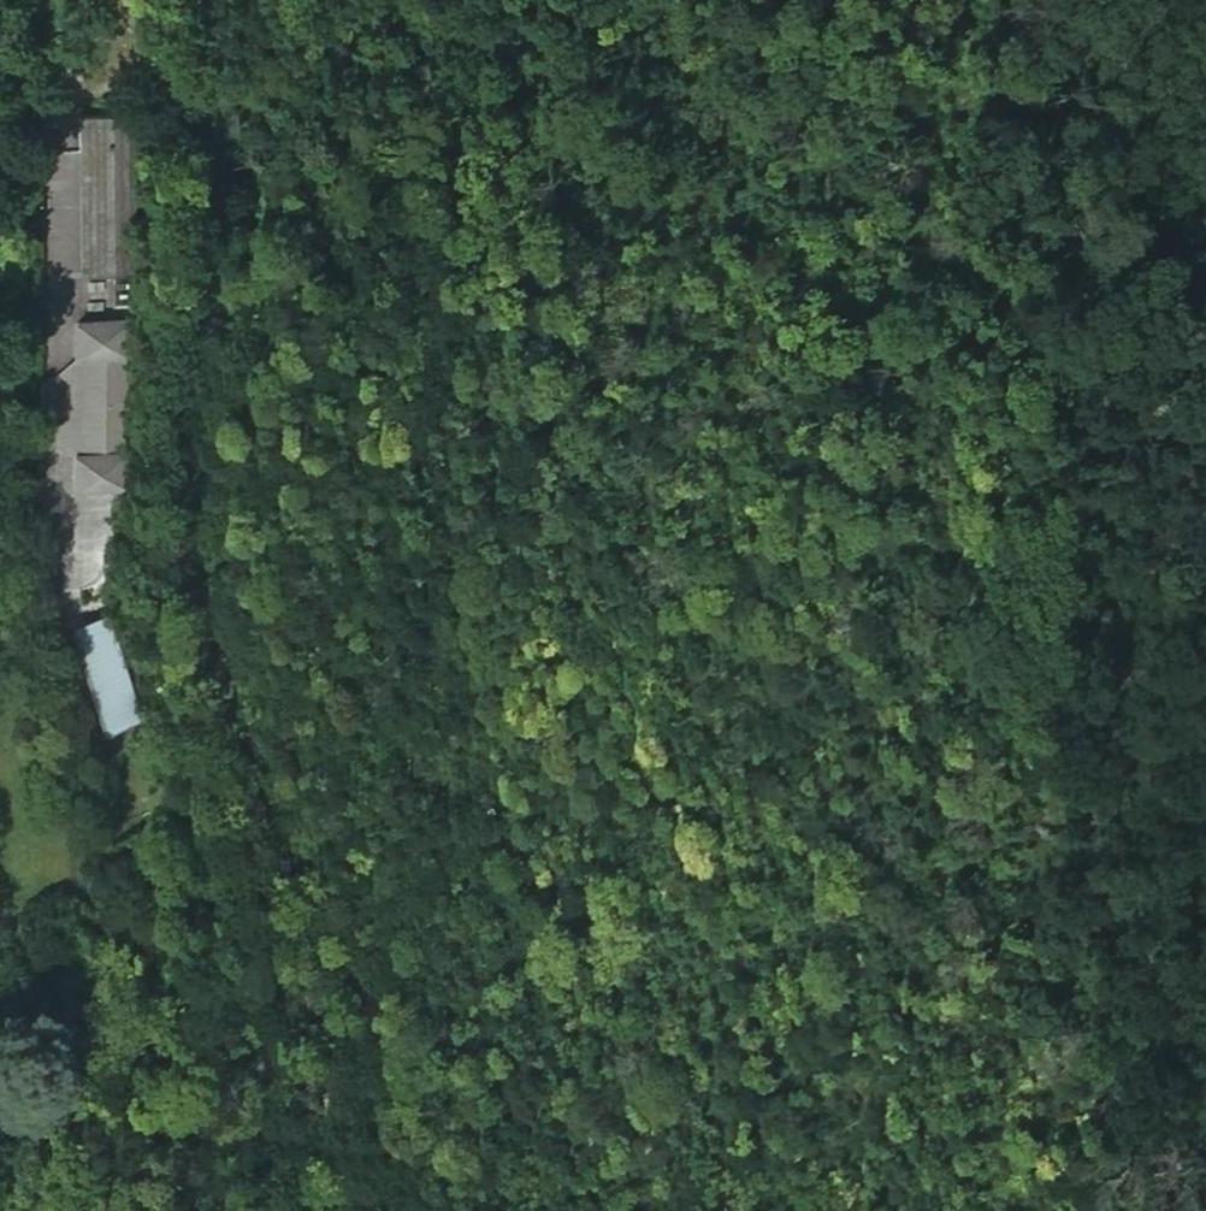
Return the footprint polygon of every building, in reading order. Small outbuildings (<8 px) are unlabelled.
[(71,114),(72,137),(115,137),(114,113),(71,114)] [(72,137),(71,114),(60,114),(61,138),(72,137)] [(61,138),(64,268),(74,267),(72,137),(61,138)] [(72,137),(74,267),(116,265),(116,261),(116,243),(115,137),(72,137)] [(128,243),(116,243),(116,261),(129,261),(128,243)] [(73,482),(84,482),(118,485),(130,313),(84,309),(82,345),(90,346),(84,447),(75,446),(73,482)] [(90,346),(82,345),(67,364),(62,430),(75,446),(84,447),(90,346)] [(103,611),(68,628),(116,726),(150,709),(103,611)]
